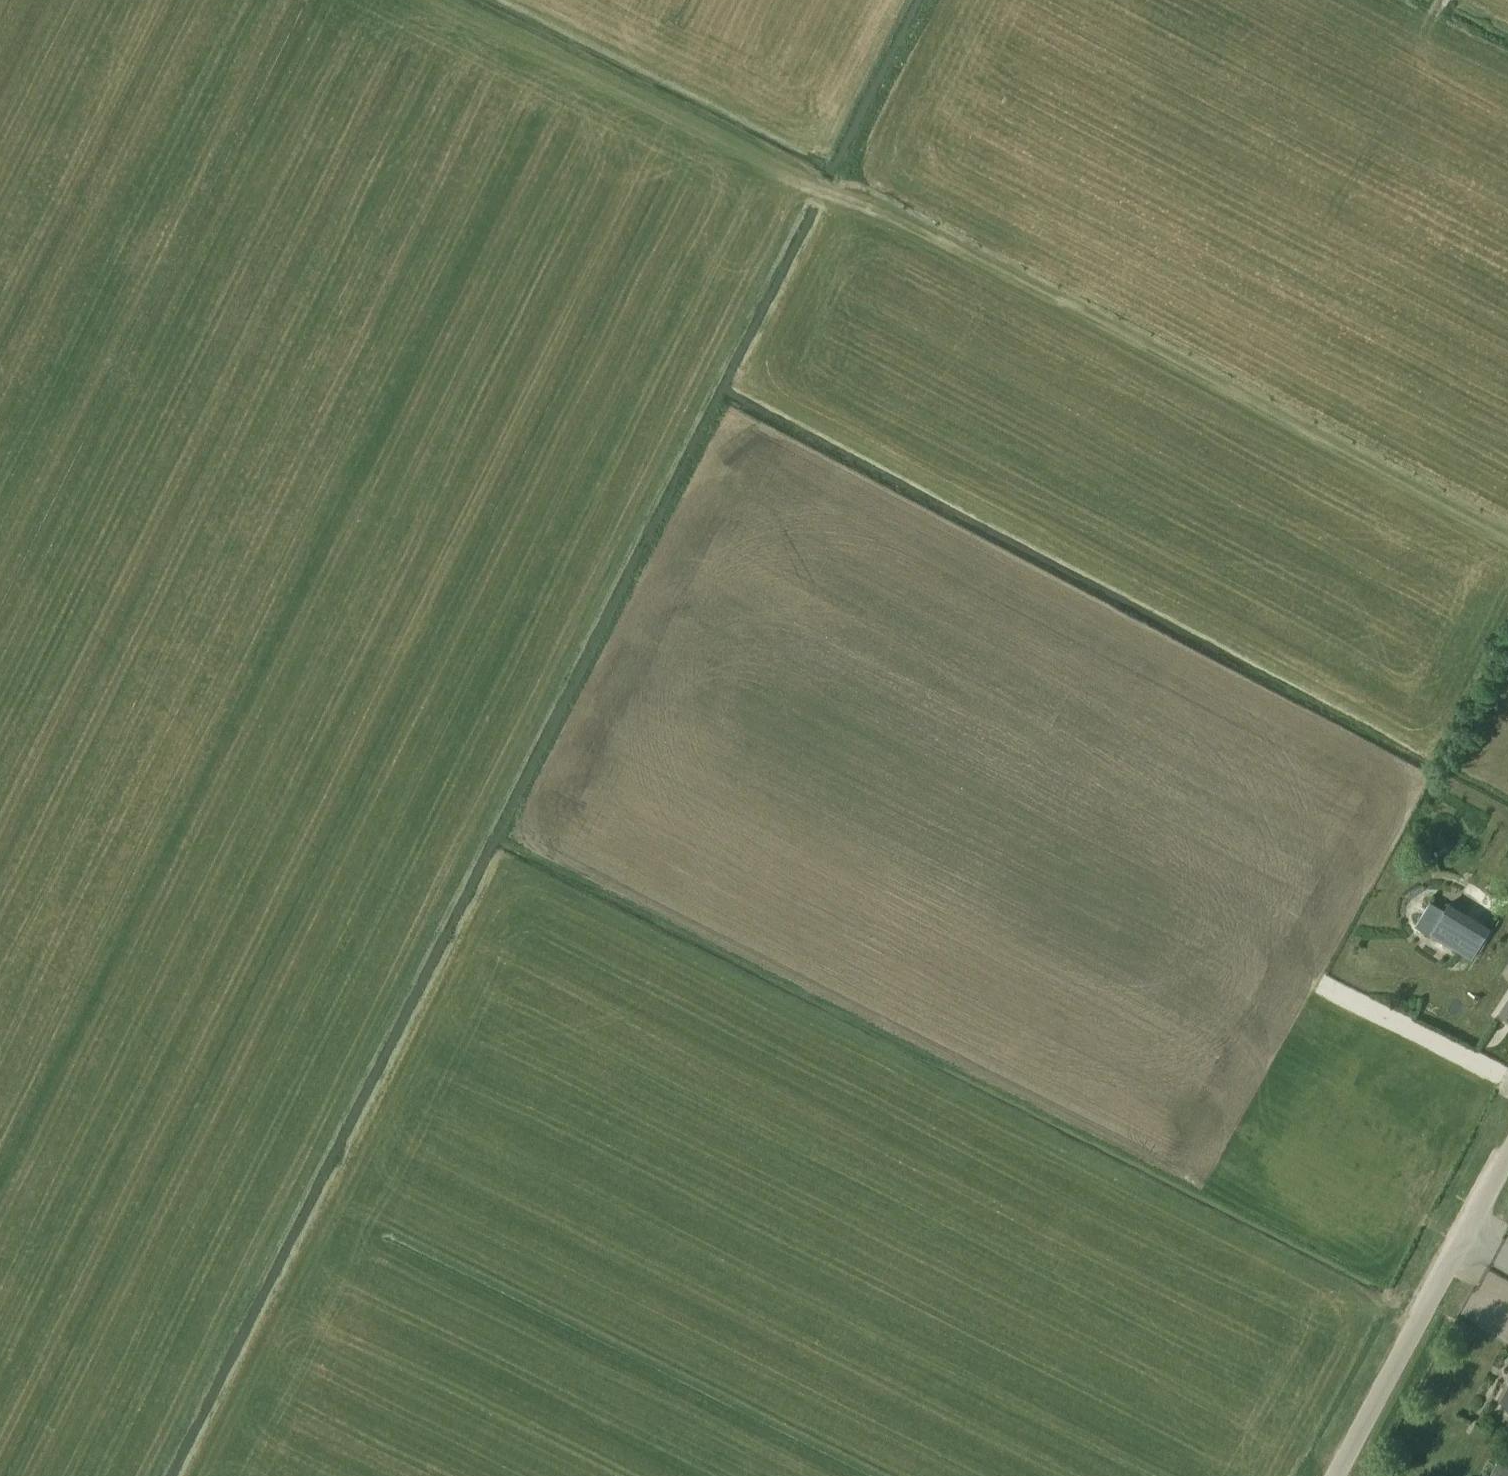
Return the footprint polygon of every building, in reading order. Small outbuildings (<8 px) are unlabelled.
[(1431,901),(1416,925),(1431,934),(1445,910),(1432,902),(1431,901)] [(1445,910),(1431,934),(1472,959),(1491,928),(1490,927),(1482,940),(1457,924),(1464,912),(1450,904),(1450,903),(1445,910)] [(1498,1475),(1507,1475),(1507,1471),(1503,1468),(1498,1475)]
